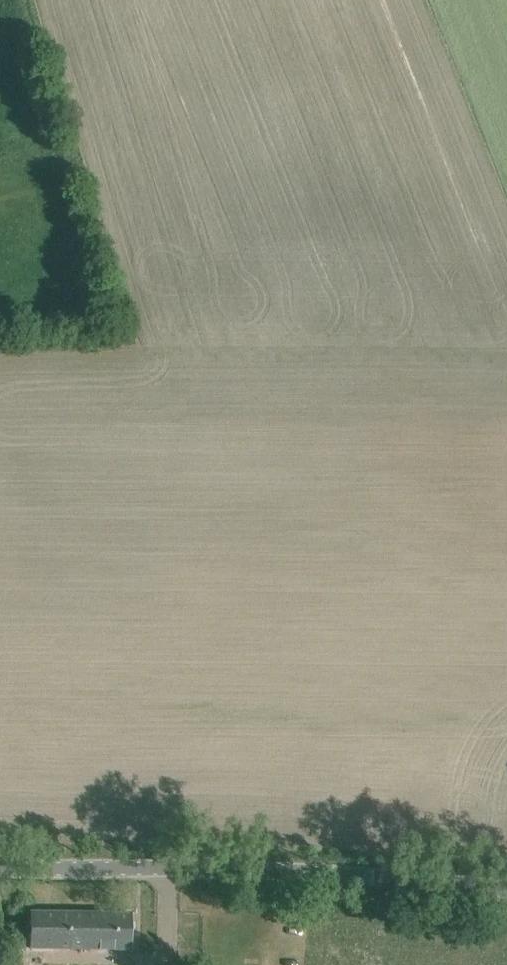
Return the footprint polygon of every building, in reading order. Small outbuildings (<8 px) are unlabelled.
[(131,949),(131,913),(30,912),(30,948),(92,949),(92,955),(114,955),(114,949),(131,949)]
